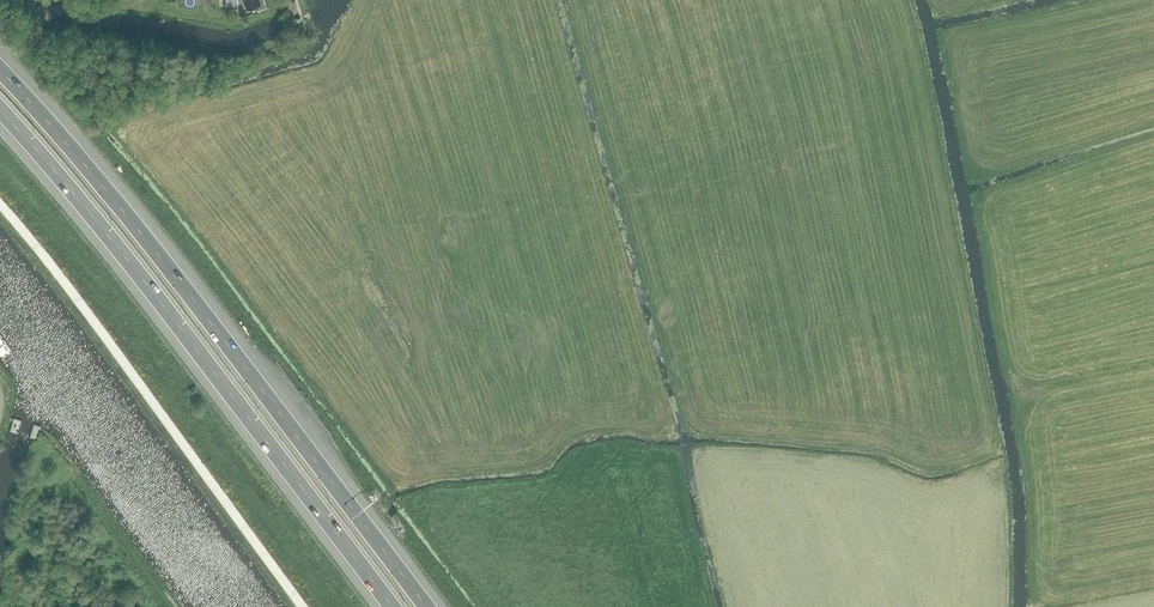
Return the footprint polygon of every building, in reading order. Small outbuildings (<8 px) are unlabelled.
[(244,2),(247,9),(254,7),(255,11),(266,7),(264,0),(237,0),(237,3),(244,2)]
